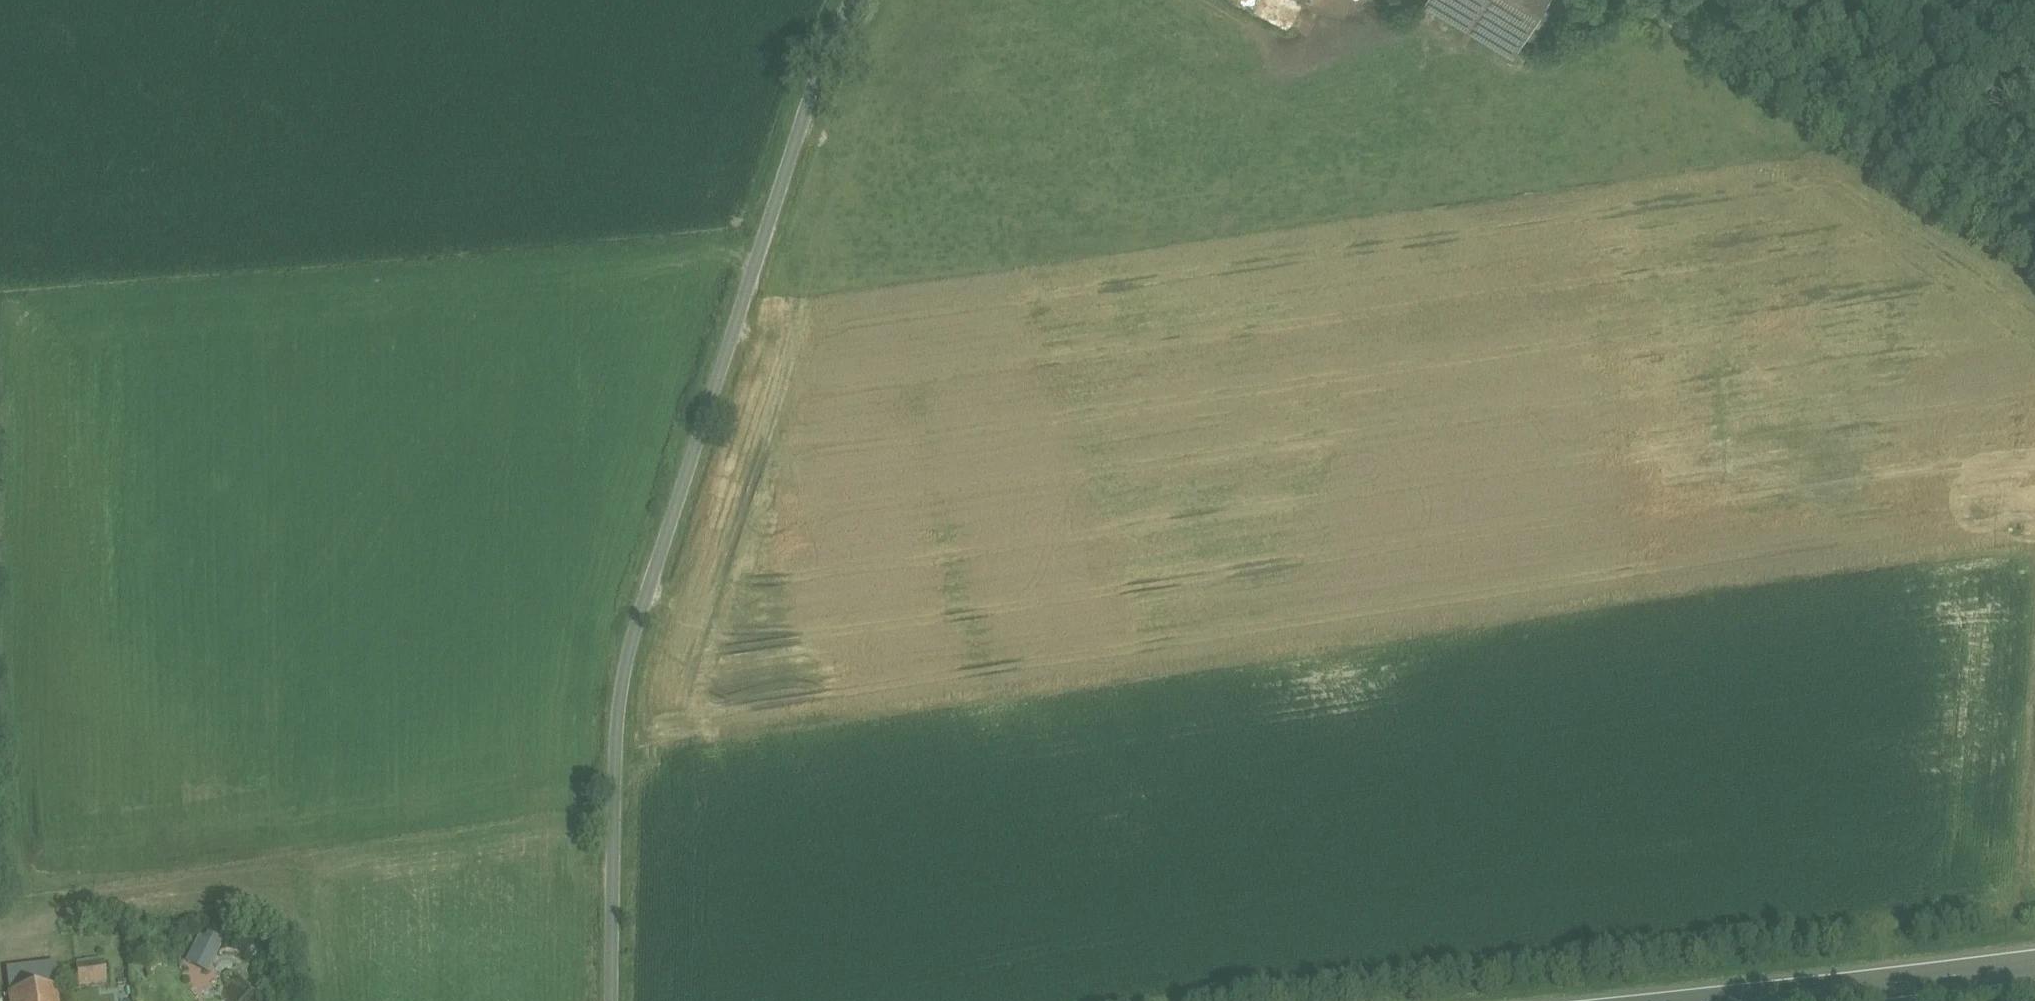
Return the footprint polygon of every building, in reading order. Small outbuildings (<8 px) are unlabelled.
[(1426,0),(1513,52),(1544,0),(1426,0)] [(193,934),(181,964),(206,973),(217,943),(193,934)] [(102,963),(75,966),(77,985),(104,982),(102,963)] [(10,993),(11,1000),(55,1000),(54,987),(10,993)]
